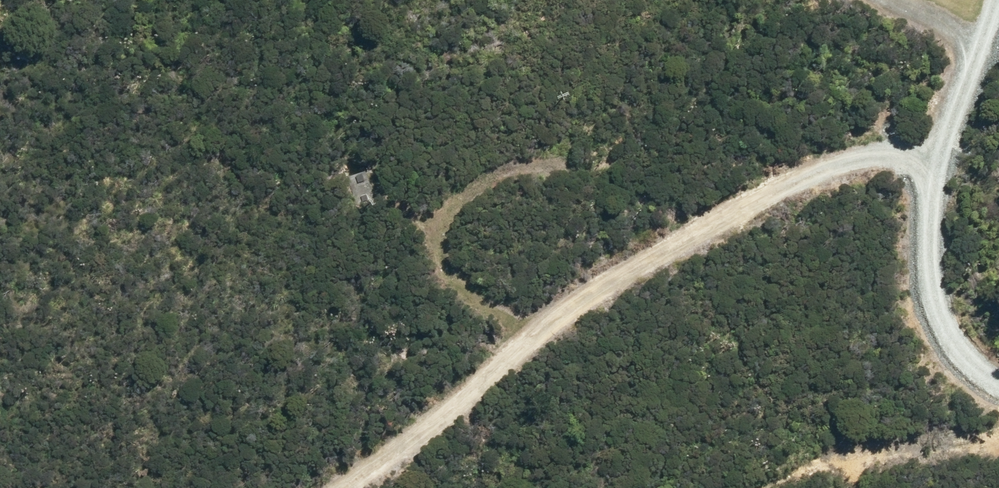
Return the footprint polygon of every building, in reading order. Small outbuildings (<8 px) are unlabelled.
[(354,153),(353,163),(367,165),(368,155),(354,153)] [(362,175),(356,178),(359,184),(365,181),(362,175)]
